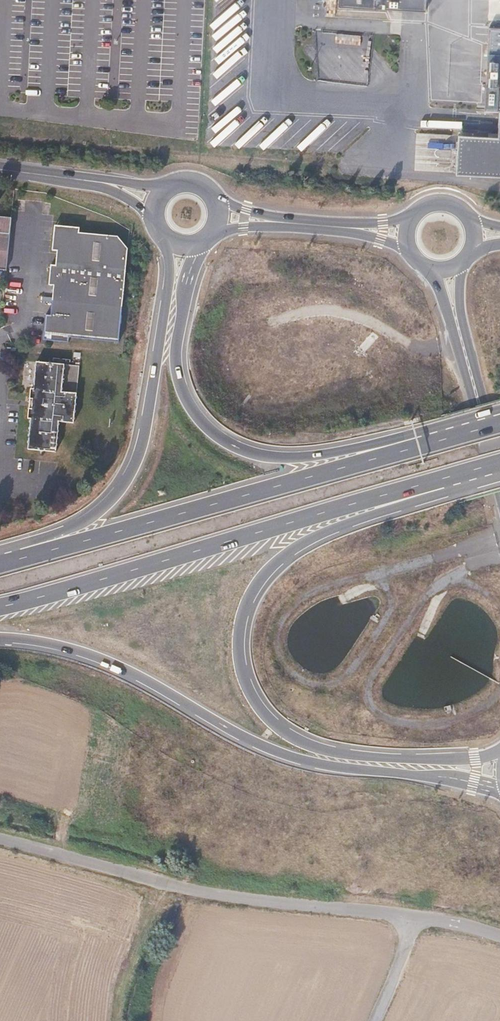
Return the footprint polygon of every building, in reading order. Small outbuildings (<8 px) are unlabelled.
[(343,7),(430,11),(431,0),(343,0),(343,7)] [(485,28),(481,93),(481,106),(499,107),(499,28),(485,28)] [(367,80),(368,52),(327,50),(325,78),(367,80)] [(467,137),(463,173),(499,174),(499,139),(467,137)] [(10,215),(0,214),(0,231),(9,232),(10,215)] [(116,342),(122,281),(125,247),(116,237),(79,233),(79,228),(51,225),(49,253),(55,253),(54,267),(48,266),(46,289),(52,289),(49,318),(43,318),(41,342),(68,344),(68,338),(116,342)] [(9,232),(0,231),(0,272),(5,272),(9,232)] [(70,422),(74,392),(76,365),(66,364),(48,363),(33,361),(31,388),(26,388),(23,418),(27,418),(25,448),(52,450),(55,421),(70,422)]
